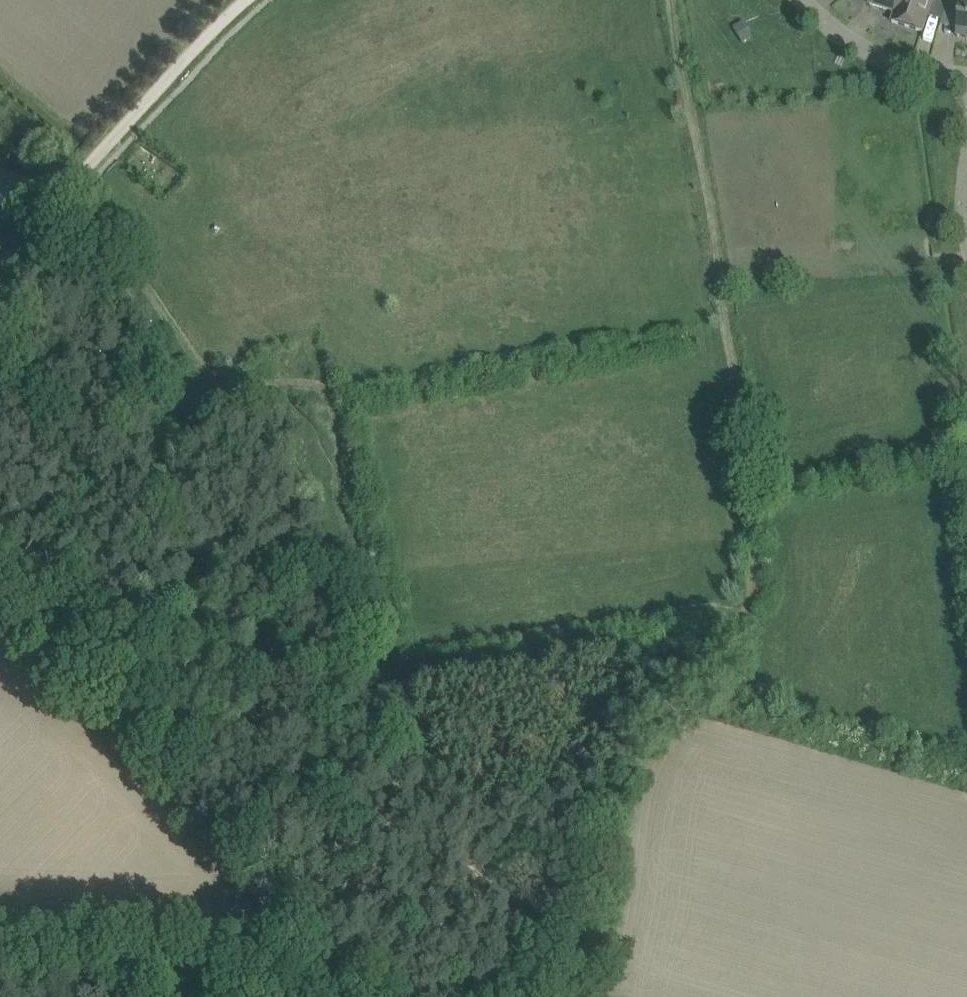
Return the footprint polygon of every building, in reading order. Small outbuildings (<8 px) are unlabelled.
[(869,5),(887,10),(887,9),(895,11),(891,22),(922,32),(932,0),(871,0),(869,5)] [(966,40),(966,0),(947,0),(947,1),(945,8),(960,9),(957,36),(966,38),(966,40)] [(744,21),(733,27),(742,43),(753,37),(744,21)] [(783,267),(763,268),(764,280),(783,279),(783,267)]
